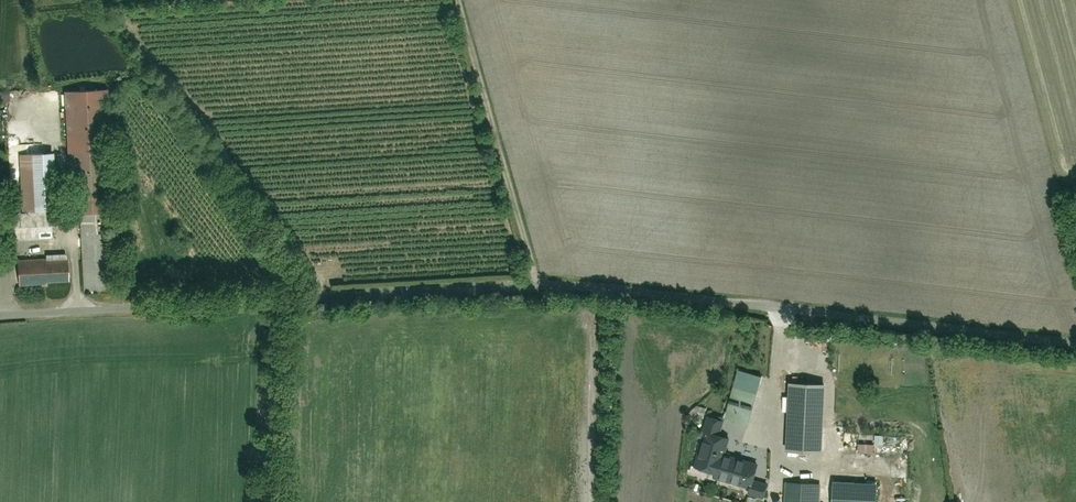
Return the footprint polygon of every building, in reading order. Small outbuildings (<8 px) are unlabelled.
[(83,290),(109,289),(106,215),(112,215),(106,90),(61,92),(67,217),(79,216),(83,290)] [(21,156),(22,211),(51,210),(50,155),(21,156)] [(14,217),(14,242),(50,241),(49,216),(14,217)] [(13,261),(15,286),(65,283),(64,258),(13,261)] [(722,418),(744,425),(760,378),(738,371),(722,418)] [(777,408),(777,443),(819,443),(819,409),(777,408)] [(728,436),(706,431),(695,473),(762,490),(768,467),(759,465),(764,446),(743,441),(738,460),(723,456),(728,436)] [(830,479),(829,501),(861,501),(862,480),(843,480),(830,479)] [(784,501),(819,501),(819,486),(783,487),(784,501)]
